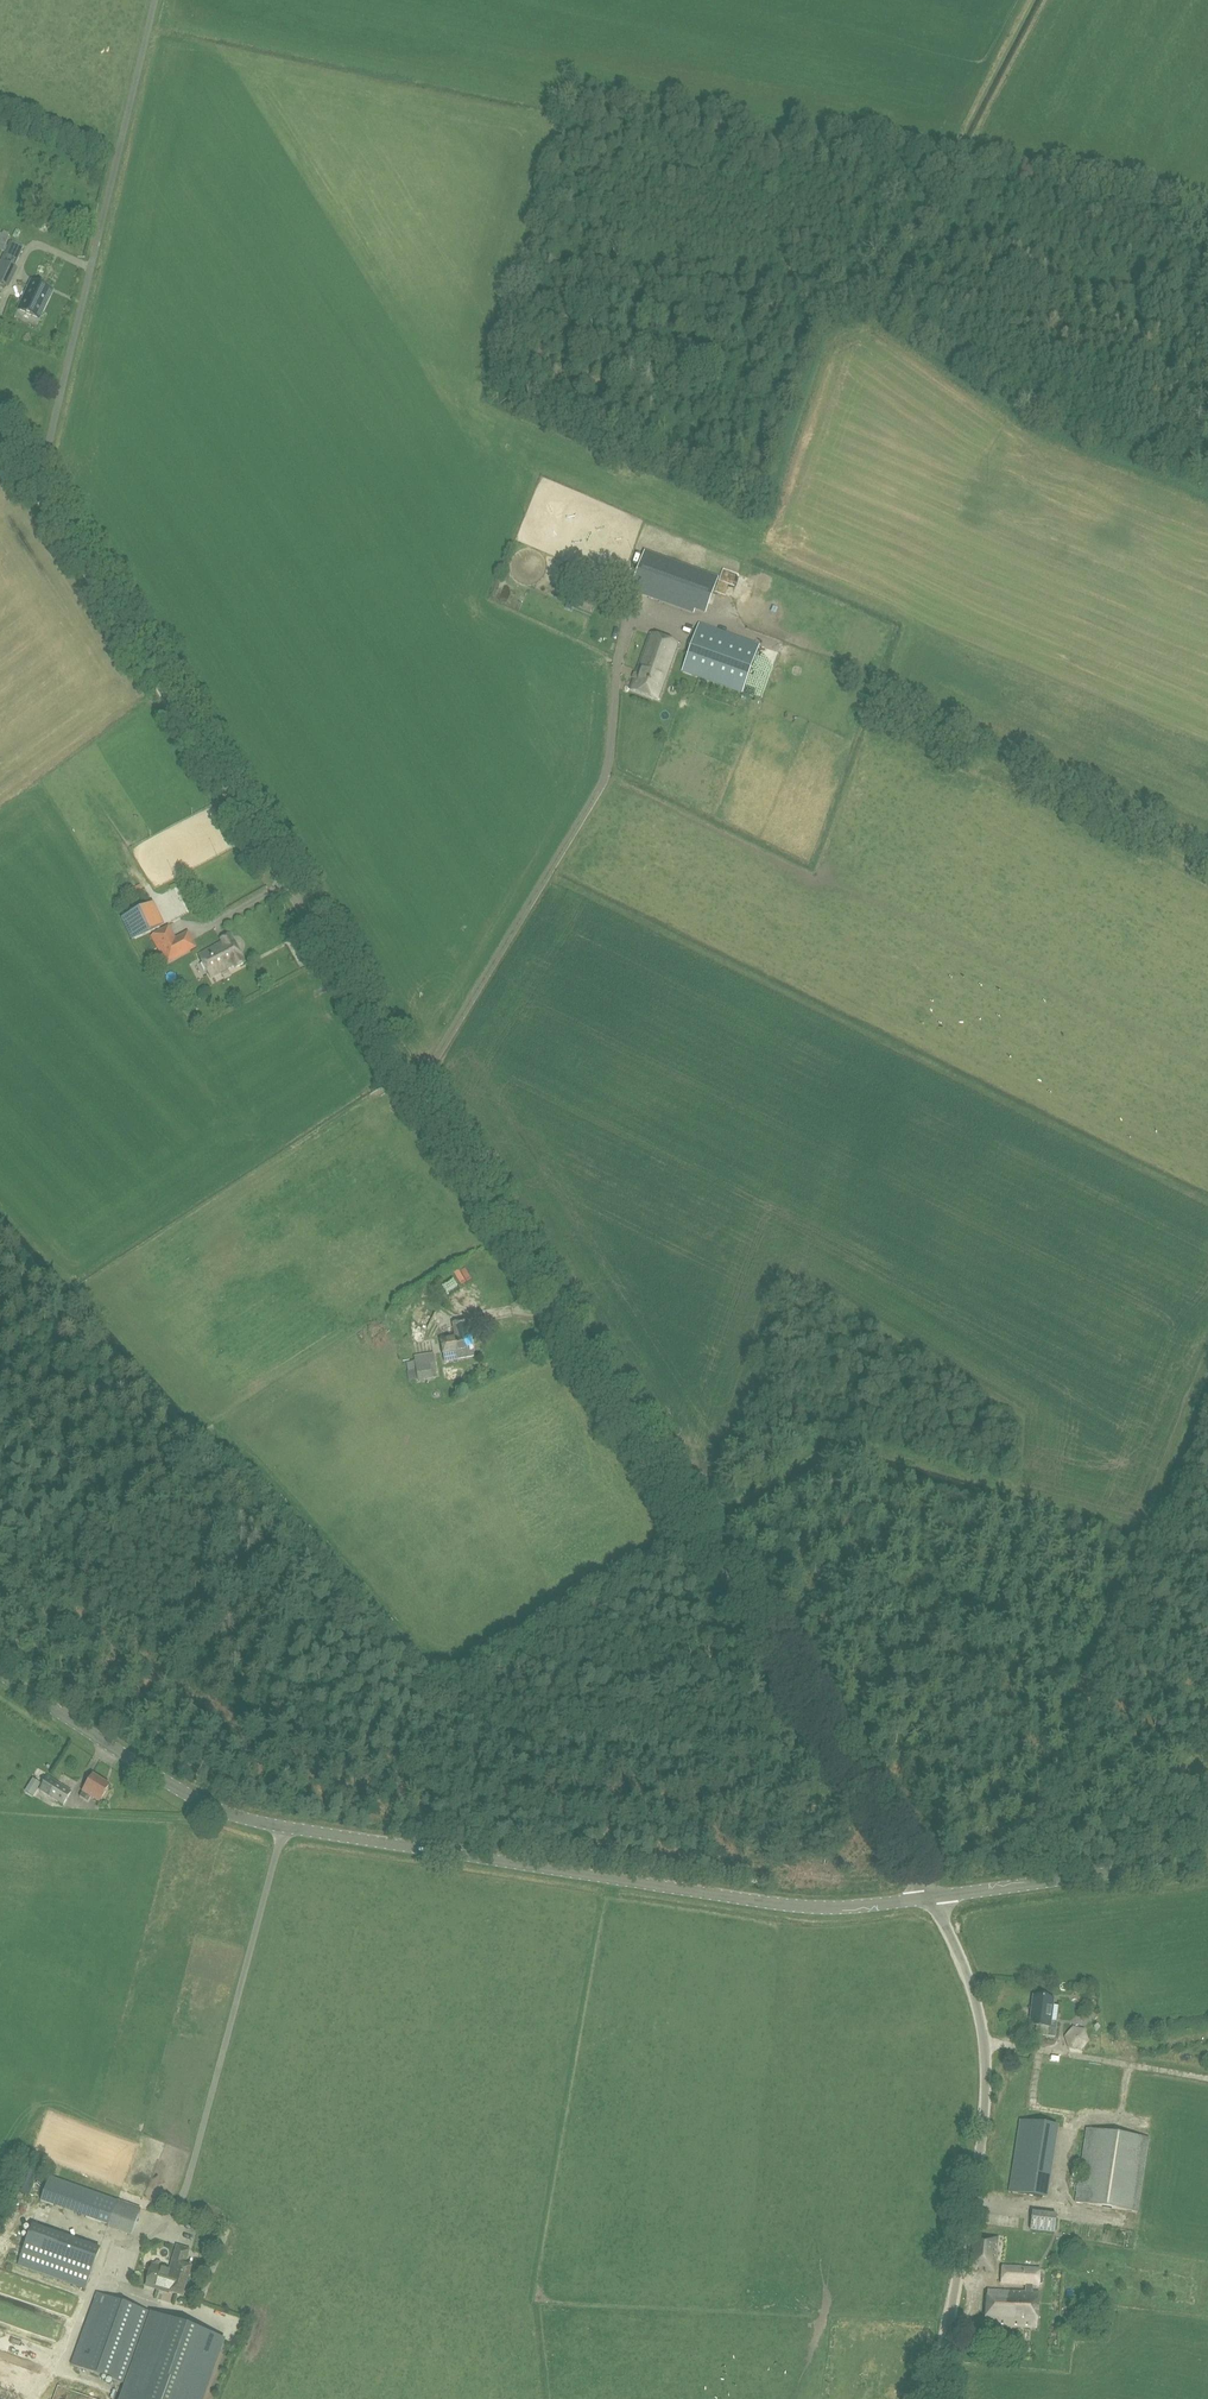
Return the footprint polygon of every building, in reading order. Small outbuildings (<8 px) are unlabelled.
[(5,286),(22,248),(9,242),(0,262),(0,284),(5,286)] [(51,290),(32,282),(23,302),(20,310),(38,318),(41,310),(42,311),(51,290)] [(631,589),(692,611),(693,608),(702,611),(714,578),(644,553),(631,589)] [(712,613),(723,615),(726,602),(715,599),(712,613)] [(757,646),(698,624),(682,671),(740,692),(757,646)] [(658,700),(678,644),(649,634),(629,689),(658,700)] [(758,693),(764,697),(770,689),(765,685),(758,693)] [(153,902),(122,917),(132,940),(164,926),(153,902)] [(181,954),(174,941),(168,928),(153,935),(159,948),(162,946),(169,960),(181,954)] [(194,947),(187,934),(174,941),(181,954),(194,947)] [(232,940),(230,934),(220,939),(221,942),(197,954),(210,978),(234,965),(235,968),(245,963),(233,939),(232,940)] [(436,1296),(441,1310),(459,1303),(455,1293),(447,1296),(445,1293),(436,1296)] [(466,1316),(472,1306),(461,1300),(456,1309),(466,1316)] [(440,1336),(443,1360),(473,1357),(468,1321),(453,1323),(455,1334),(440,1336)] [(437,1378),(434,1353),(414,1356),(415,1363),(408,1364),(409,1371),(416,1370),(418,1383),(432,1381),(432,1378),(437,1378)] [(452,1384),(468,1383),(467,1368),(451,1368),(452,1384)] [(98,1802),(109,1785),(93,1775),(80,1796),(88,1801),(90,1797),(98,1802)] [(48,1795),(64,1805),(71,1792),(47,1777),(39,1790),(48,1795)] [(33,1796),(40,1784),(33,1779),(25,1791),(33,1796)] [(1054,1998),(1034,1996),(1031,2024),(1037,2025),(1036,2034),(1055,2037),(1057,2022),(1051,2021),(1054,1998)] [(1068,2049),(1082,2050),(1090,2040),(1086,2029),(1073,2027),(1064,2037),(1068,2049)] [(1009,2192),(1043,2197),(1054,2125),(1021,2120),(1009,2192)] [(1076,2202),(1138,2212),(1150,2138),(1087,2129),(1076,2202)] [(109,2225),(117,2200),(94,2192),(85,2216),(109,2225)] [(1054,2232),(1057,2214),(1033,2211),(1030,2229),(1054,2232)] [(86,2288),(100,2249),(33,2224),(18,2264),(86,2288)] [(993,2271),(998,2236),(989,2235),(989,2237),(982,2236),(982,2234),(974,2233),(969,2267),(977,2268),(978,2262),(986,2263),(985,2269),(993,2271)] [(146,2284),(182,2296),(191,2266),(184,2264),(188,2249),(176,2245),(168,2270),(164,2269),(164,2268),(152,2264),(146,2284)] [(1041,2268),(1003,2266),(1002,2283),(1026,2284),(1026,2291),(988,2289),(987,2324),(1038,2327),(1040,2292),(1033,2292),(1033,2285),(1040,2285),(1041,2268)] [(153,2313),(97,2293),(72,2364),(125,2383),(127,2384),(153,2313)] [(19,2299),(15,2306),(27,2313),(31,2305),(19,2299)] [(153,2313),(127,2384),(125,2383),(119,2398),(203,2398),(224,2338),(153,2313)] [(14,2354),(19,2338),(0,2331),(0,2350),(14,2354)]
